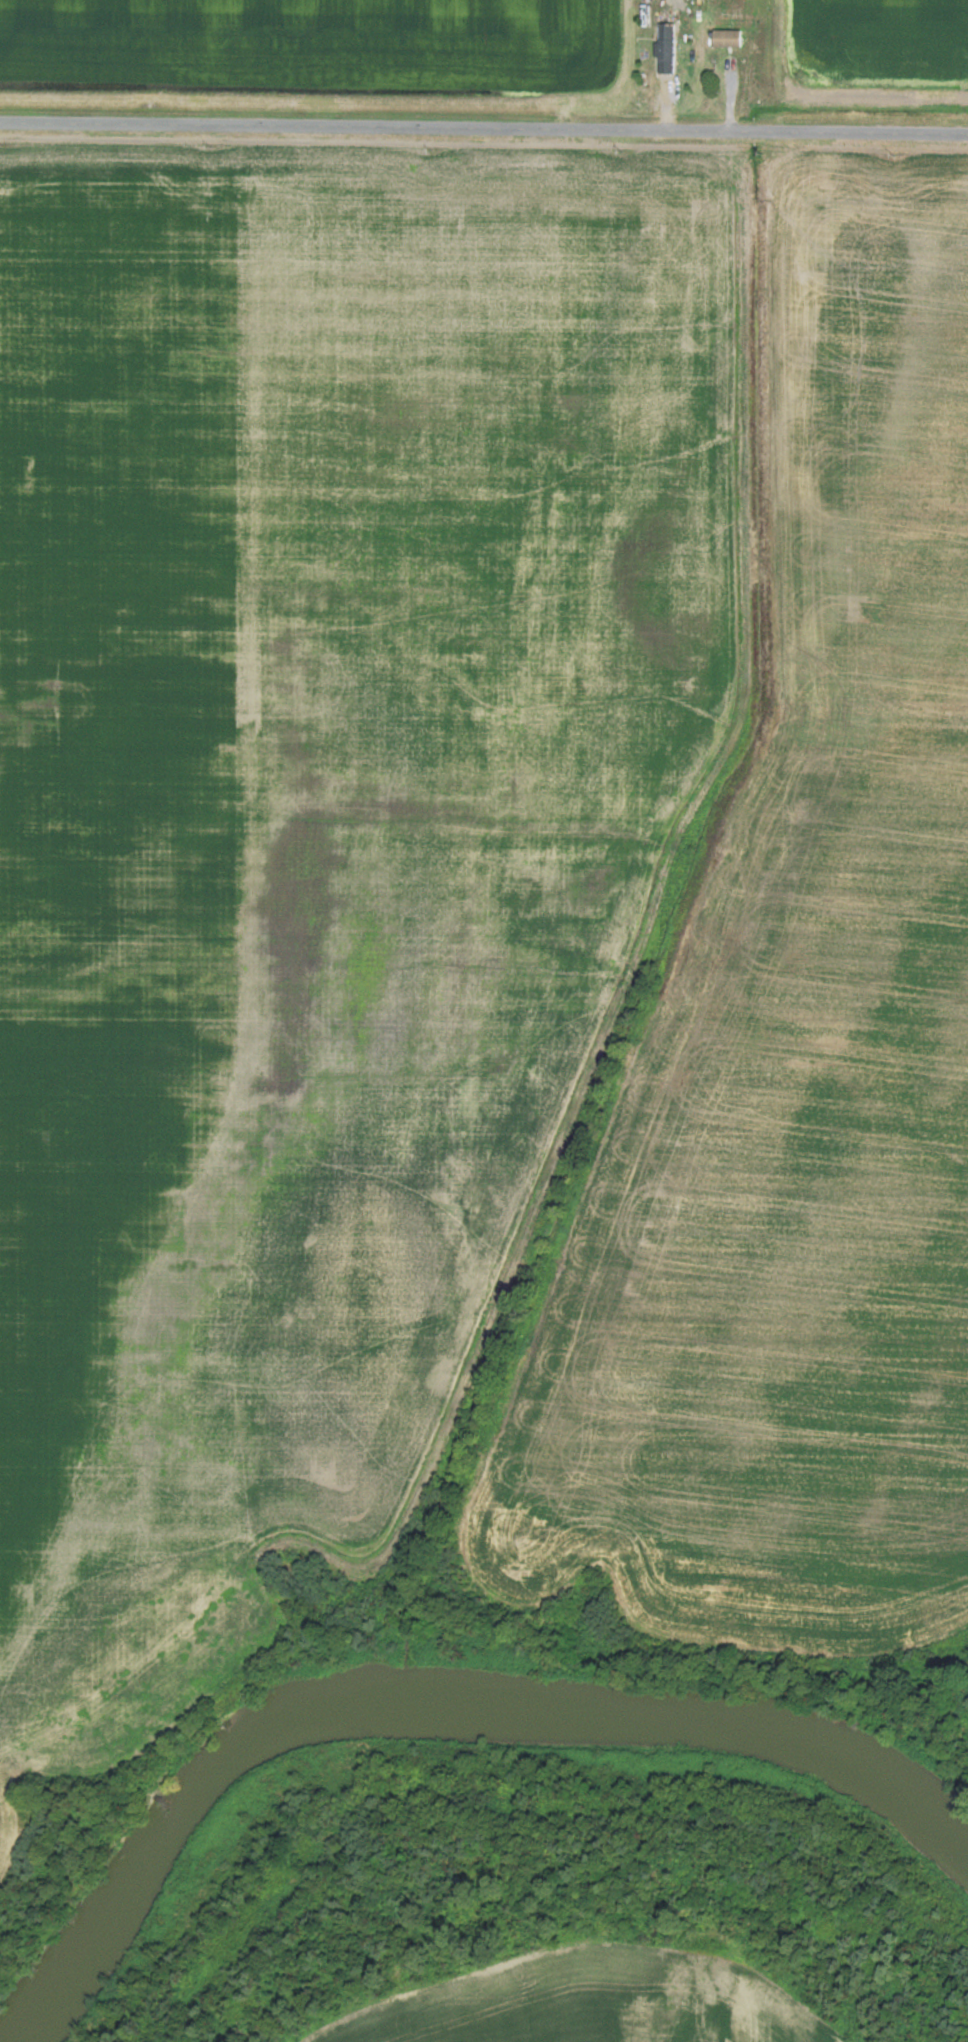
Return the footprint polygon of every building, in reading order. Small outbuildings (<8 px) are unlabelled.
[(658,42),(658,72),(677,72),(676,23),(661,23),(661,42),(658,42)] [(744,30),(716,29),(715,46),(743,47),(744,30)]
